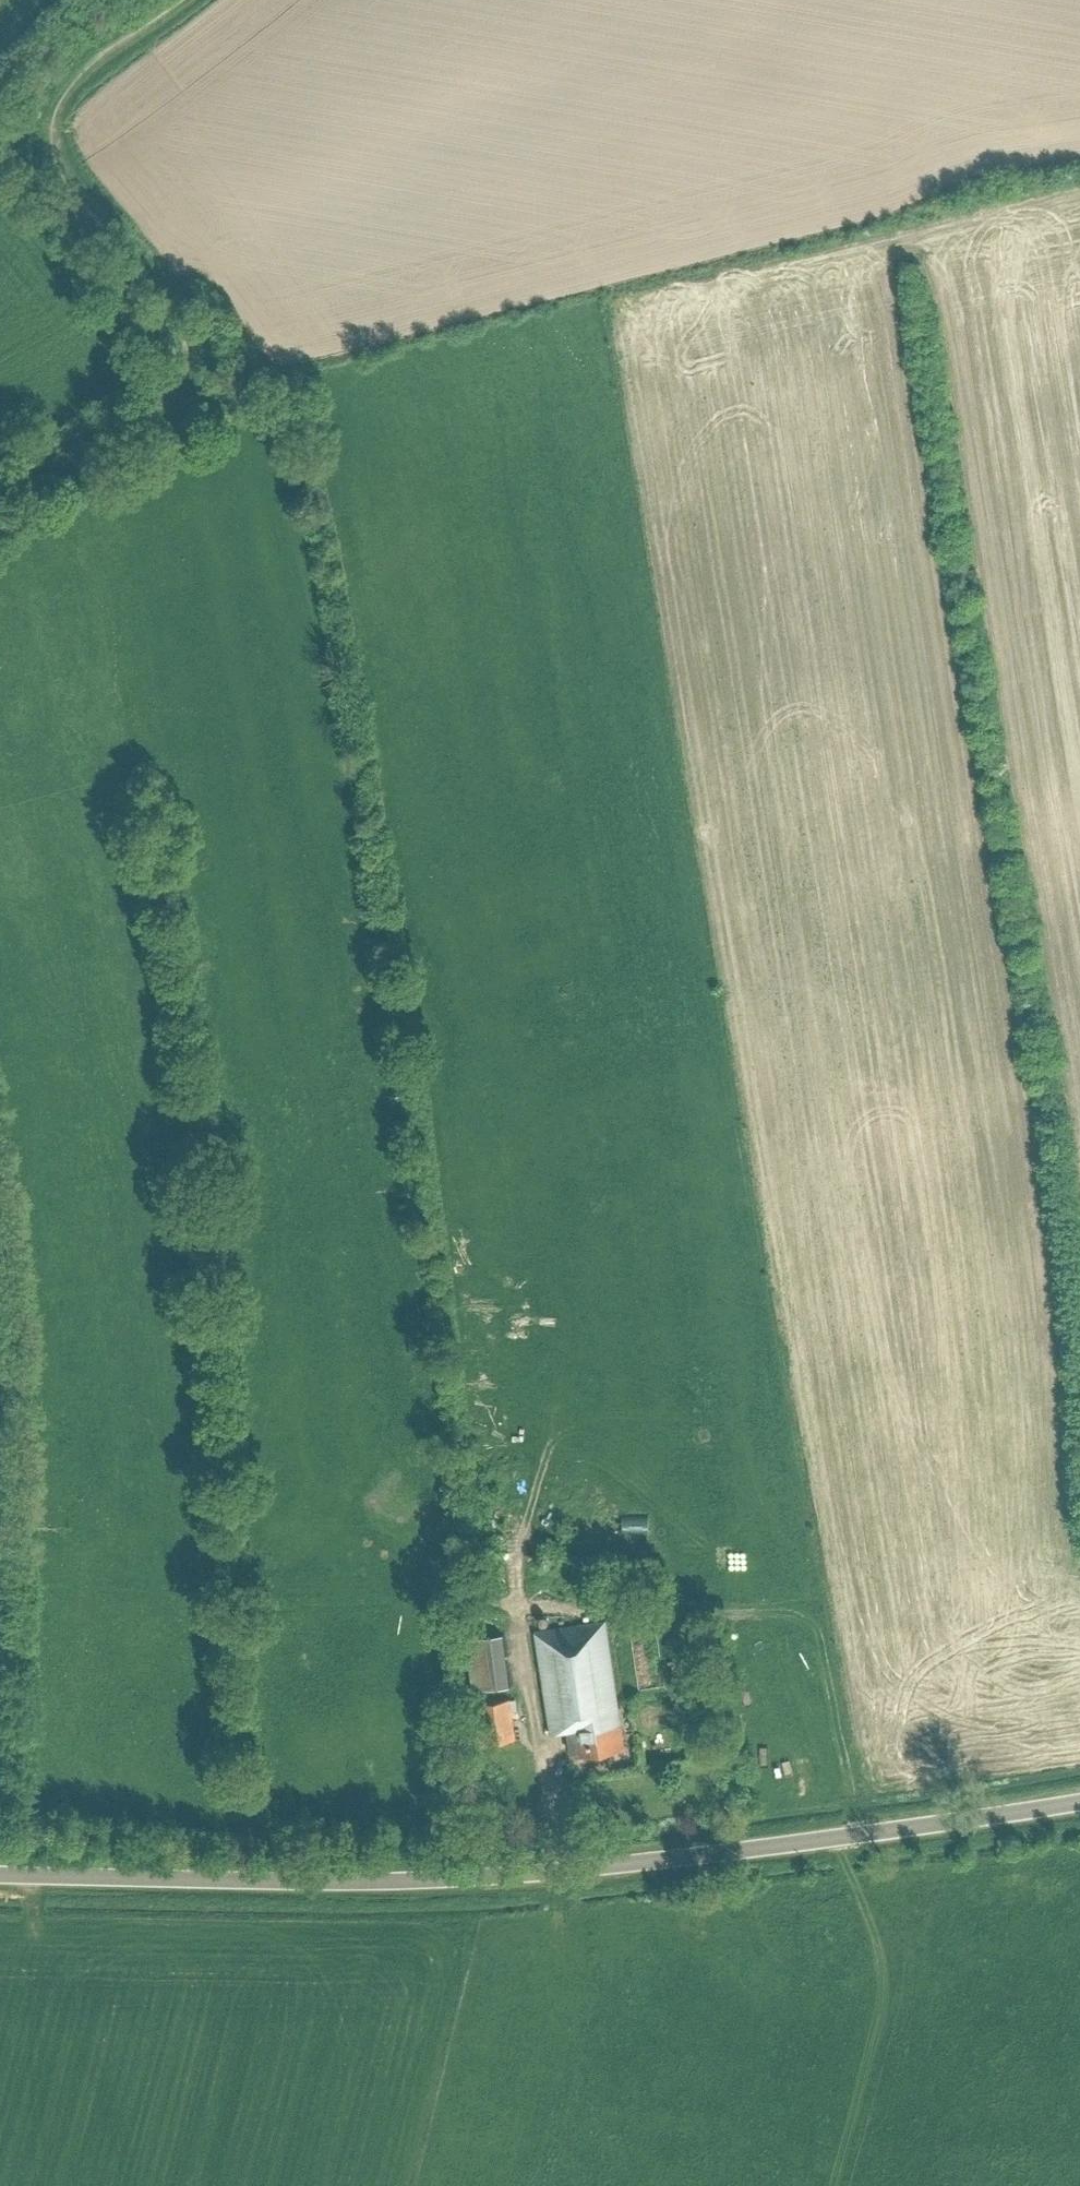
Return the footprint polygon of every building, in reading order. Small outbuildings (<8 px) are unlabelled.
[(603,1618),(533,1629),(550,1732),(567,1729),(571,1755),(624,1747),(603,1618)] [(500,1631),(465,1636),(473,1689),(508,1684),(500,1631)] [(477,1700),(482,1741),(514,1737),(509,1696),(477,1700)]
